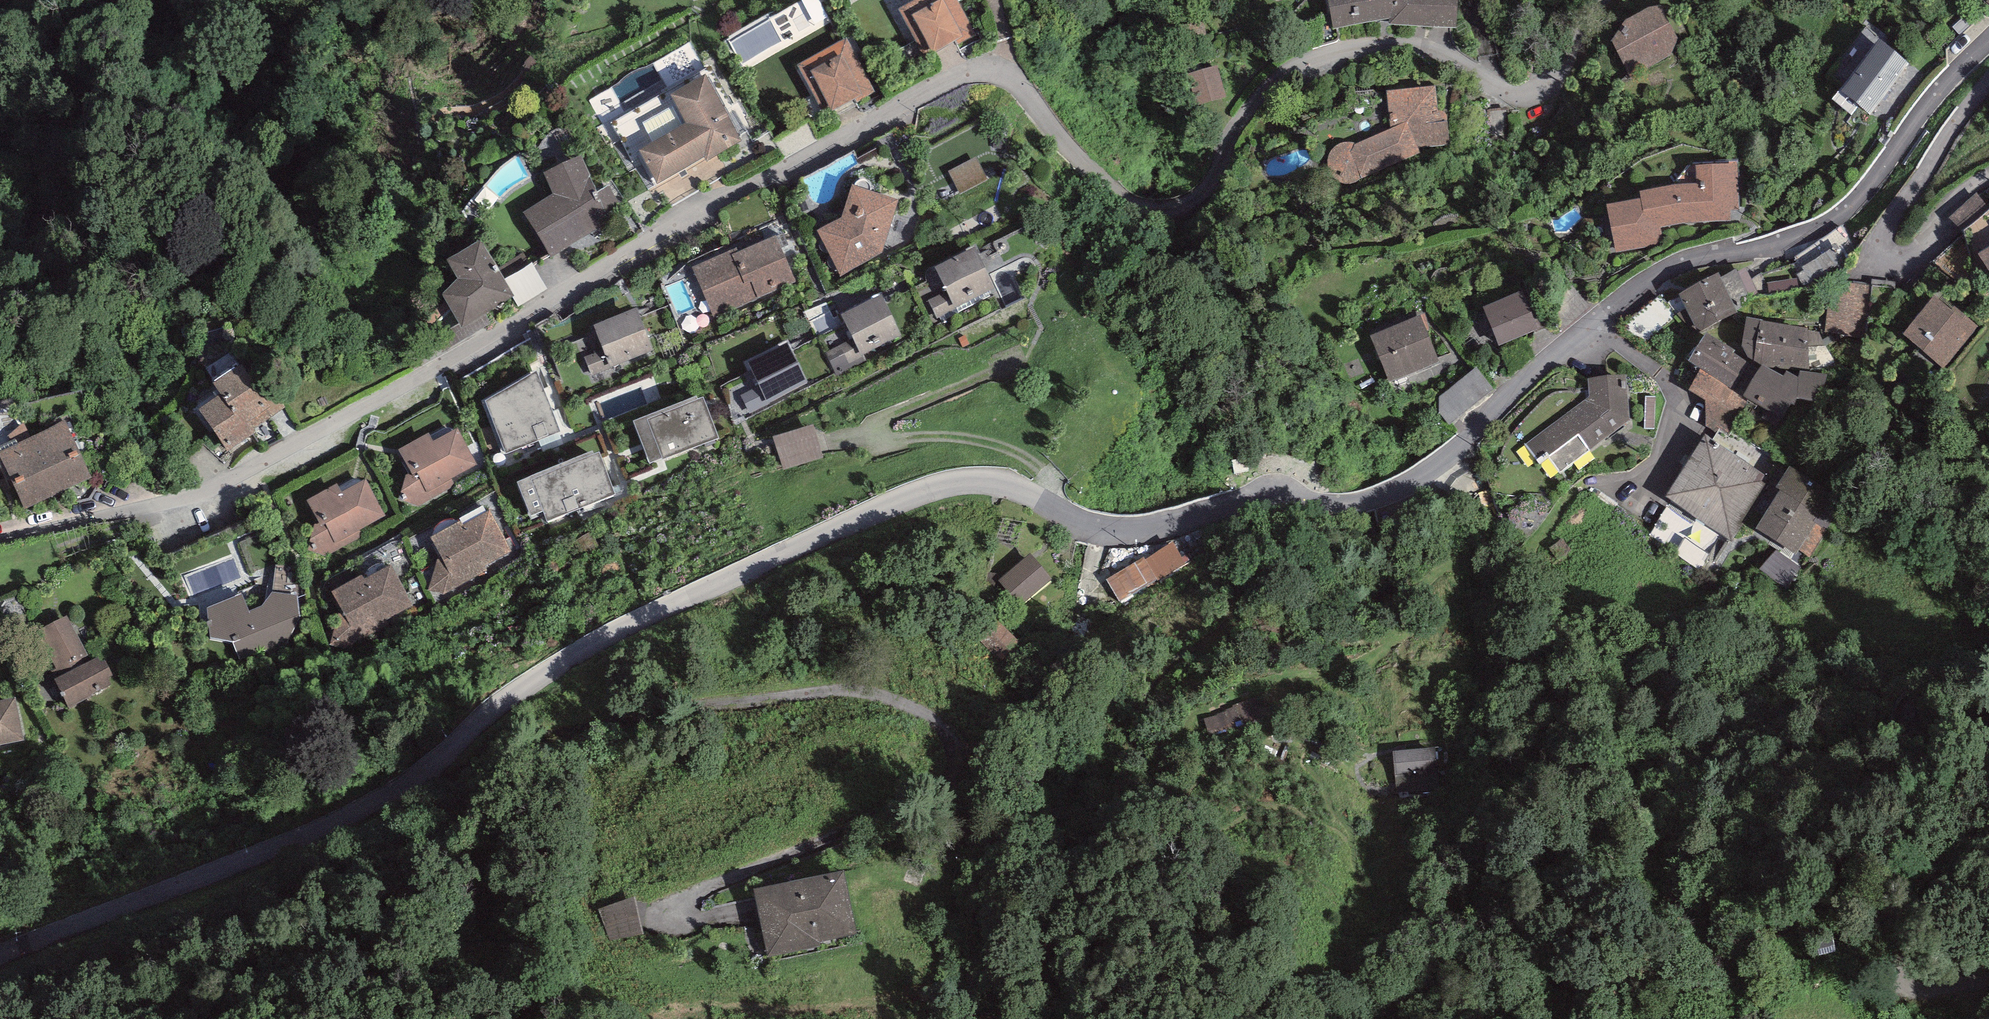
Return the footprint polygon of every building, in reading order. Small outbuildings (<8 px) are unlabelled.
[(898,7),(922,53),(931,49),(933,54),(956,42),(957,45),(977,34),(959,0),(911,0),(898,7)] [(1335,29),(1390,17),(1389,24),(1456,28),(1458,0),(1329,0),(1335,29)] [(1661,5),(1649,6),(1625,20),(1611,41),(1630,77),(1673,54),(1678,37),(1688,32),(1673,0),(1671,0),(1661,5)] [(847,38),(796,65),(821,111),(830,106),(832,111),(854,99),(856,103),(876,92),(847,38)] [(1879,40),(1839,91),(1869,114),(1909,63),(1879,40)] [(1218,66),(1186,74),(1195,106),(1226,98),(1218,66)] [(705,75),(670,95),(686,123),(638,150),(658,184),(704,157),(707,161),(743,141),(705,75)] [(1435,86),(1386,90),(1390,128),(1355,144),(1352,143),(1346,143),(1343,143),(1338,144),(1335,146),(1332,148),(1329,153),(1327,159),(1327,163),(1328,168),(1331,173),(1333,177),(1337,181),(1341,183),(1347,185),(1354,183),(1421,152),(1418,146),(1449,144),(1448,121),(1446,114),(1445,112),(1442,111),(1438,111),(1435,86)] [(581,156),(544,173),(553,194),(524,212),(551,256),(609,224),(605,214),(596,193),(581,156)] [(1736,164),(1695,165),(1697,183),(1673,184),(1639,191),(1641,198),(1606,203),(1616,253),(1663,243),(1660,228),(1685,223),(1739,221),(1736,164)] [(899,200),(852,184),(841,217),(817,230),(841,276),(883,253),(899,200)] [(609,186),(596,193),(605,214),(618,205),(609,186)] [(1839,231),(1786,260),(1803,292),(1857,263),(1839,231)] [(737,247),(691,267),(714,318),(796,283),(776,235),(738,251),(737,247)] [(504,279),(481,240),(446,259),(458,278),(442,294),(462,329),(513,297),(514,296),(504,279)] [(1977,253),(1988,271),(1988,246),(1977,253)] [(975,247),(935,266),(946,291),(928,300),(937,319),(956,310),(955,307),(995,288),(975,247)] [(532,263),(504,279),(514,296),(513,297),(519,307),(548,290),(532,263)] [(1719,273),(1679,293),(1698,331),(1736,312),(1731,302),(1748,293),(1736,270),(1722,277),(1719,273)] [(1895,289),(1848,283),(1828,307),(1824,331),(1888,340),(1895,289)] [(1532,287),(1483,306),(1499,346),(1548,327),(1532,287)] [(881,295),(841,315),(853,339),(861,355),(863,354),(901,335),(881,295)] [(1934,295),(1902,334),(1944,368),(1979,325),(1954,306),(1951,310),(1934,295)] [(591,376),(611,368),(655,350),(637,308),(593,325),(603,350),(584,357),(591,376)] [(1420,315),(1370,336),(1388,382),(1439,361),(1420,315)] [(1762,320),(1747,317),(1742,345),(1748,357),(1760,365),(1763,363),(1770,366),(1808,371),(1808,327),(1761,322),(1762,320)] [(1734,351),(1706,333),(1688,360),(1701,368),(1730,387),(1746,361),(1733,353),(1734,351)] [(861,355),(853,339),(825,353),(836,375),(866,360),(863,354),(861,355)] [(747,361),(759,386),(740,395),(749,414),(770,404),(769,402),(808,383),(788,341),(747,361)] [(241,364),(213,383),(220,394),(246,433),(252,429),(287,407),(273,385),(260,393),(241,364)] [(1826,402),(1827,374),(1809,372),(1801,371),(1798,377),(1787,371),(1783,376),(1769,367),(1763,364),(1743,395),(1751,400),(1783,419),(1797,398),(1826,402)] [(1492,389),(1475,368),(1438,398),(1439,412),(1449,424),(1492,389)] [(1730,387),(1701,368),(1690,390),(1706,399),(1705,430),(1716,434),(1720,428),(1729,434),(1751,400),(1743,395),(1730,387)] [(485,401),(506,454),(560,433),(537,371),(485,401)] [(1582,402),(1529,446),(1557,480),(1623,426),(1619,378),(1580,382),(1582,402)] [(603,423),(664,398),(656,379),(595,405),(603,423)] [(246,433),(220,394),(198,408),(227,452),(255,433),(252,429),(246,433)] [(697,396),(633,421),(650,464),(662,459),(662,460),(719,438),(703,398),(698,400),(697,396)] [(32,435),(59,492),(92,477),(65,419),(32,435)] [(813,424),(772,438),(783,470),(824,457),(813,424)] [(429,433),(398,449),(411,473),(406,475),(401,492),(405,493),(411,503),(420,506),(456,486),(451,478),(477,464),(459,428),(433,441),(429,433)] [(32,435),(0,450),(0,454),(25,508),(59,492),(32,435)] [(1767,477),(1705,435),(1666,497),(1732,541),(1767,477)] [(593,451),(517,481),(531,515),(543,511),(547,521),(616,494),(599,453),(594,455),(593,451)] [(1839,503),(1792,474),(1759,529),(1806,557),(1839,503)] [(338,483),(306,500),(319,523),(314,525),(310,543),(313,543),(319,553),(328,556),(364,536),(360,528),(384,515),(366,479),(341,491),(338,483)] [(489,510),(462,526),(485,566),(511,552),(489,510)] [(462,526),(459,520),(430,537),(441,557),(437,559),(428,590),(443,595),(487,571),(485,566),(462,526)] [(1144,557),(1105,580),(1120,604),(1186,564),(1174,544),(1147,560),(1144,557)] [(1030,553),(998,581),(1020,606),(1052,578),(1030,553)] [(364,579),(386,620),(413,606),(391,564),(364,579)] [(386,620),(364,579),(362,575),(332,592),(342,611),(339,612),(329,645),(350,651),(356,641),(388,626),(386,620)] [(242,594),(208,607),(209,638),(233,642),(240,660),(289,640),(301,618),(298,595),(272,591),(263,605),(248,611),(242,594)] [(67,615),(35,632),(57,672),(88,655),(67,615)] [(997,620),(978,640),(1002,662),(1021,643),(997,620)] [(96,658),(54,679),(69,707),(111,684),(108,678),(114,676),(105,660),(99,663),(96,658)] [(1234,737),(1271,720),(1259,695),(1222,713),(1234,737)] [(0,701),(0,745),(24,740),(16,698),(0,701)] [(1445,792),(1442,746),(1393,749),(1395,795),(1445,792)] [(843,870),(754,890),(768,957),(821,945),(820,941),(857,933),(843,870)] [(635,898),(598,909),(608,942),(642,933),(635,898)]
